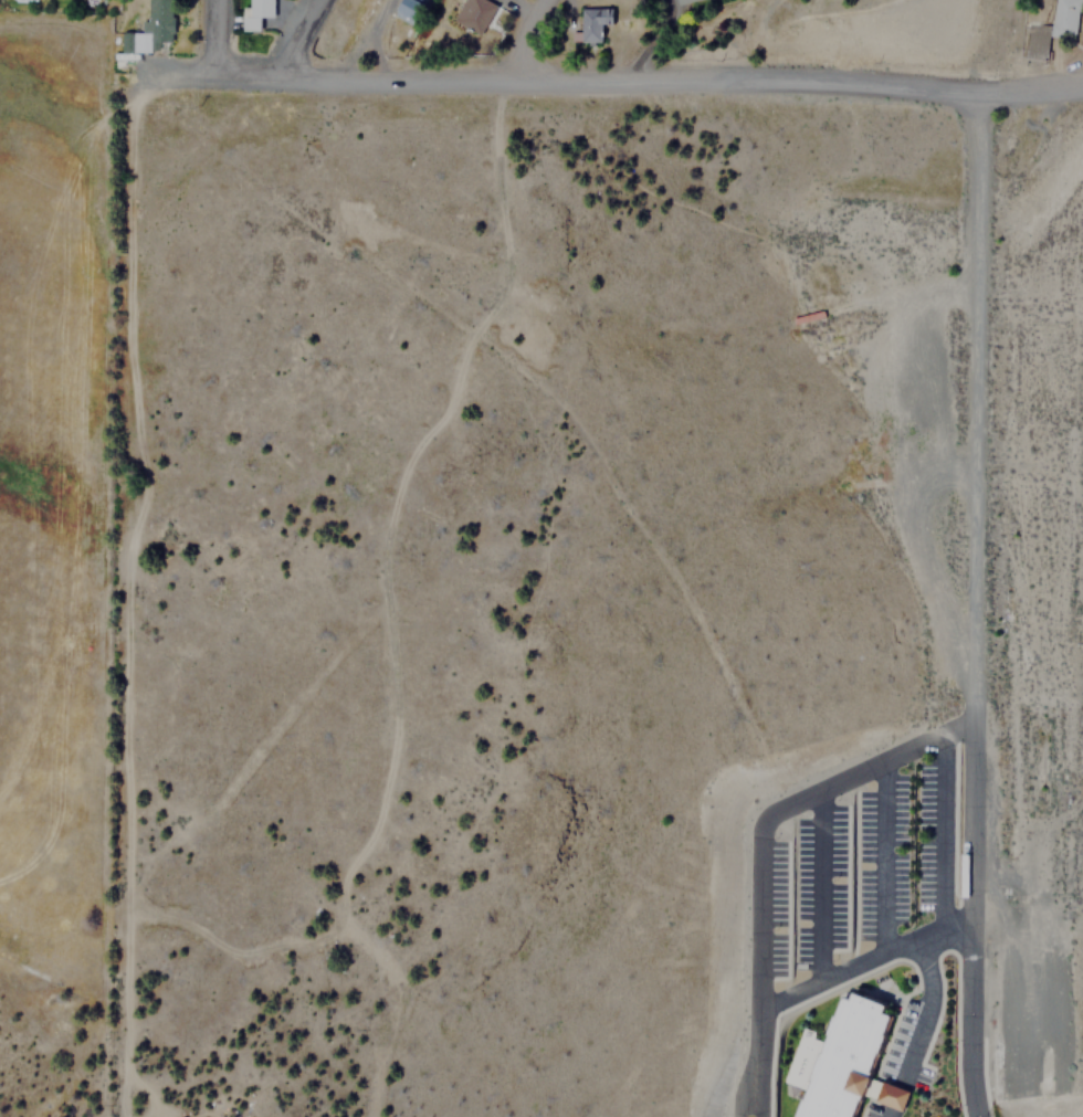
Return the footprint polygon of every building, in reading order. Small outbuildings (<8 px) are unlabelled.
[(120,51),(159,51),(159,43),(171,43),(171,0),(147,0),(146,31),(120,31),(120,51)] [(273,0),(248,0),(248,7),(241,7),(241,30),(260,30),(260,17),(273,17),(273,0)] [(395,16),(416,26),(427,5),(419,0),(404,0),(395,16)] [(449,17),(481,33),(496,3),(490,0),(457,0),(449,17)] [(1027,22),(1024,59),(1047,60),(1048,35),(1076,36),(1078,0),(1051,0),(1050,23),(1027,22)] [(601,42),(601,23),(611,23),(611,7),(579,7),(579,42),(601,42)] [(863,1095),(892,1105),(905,1110),(914,1088),(900,1083),(869,1071),(891,1013),(882,1010),(884,1002),(854,991),(851,999),(841,994),(827,1032),(803,1023),(782,1077),(802,1085),(790,1116),(854,1116),(863,1095)]
